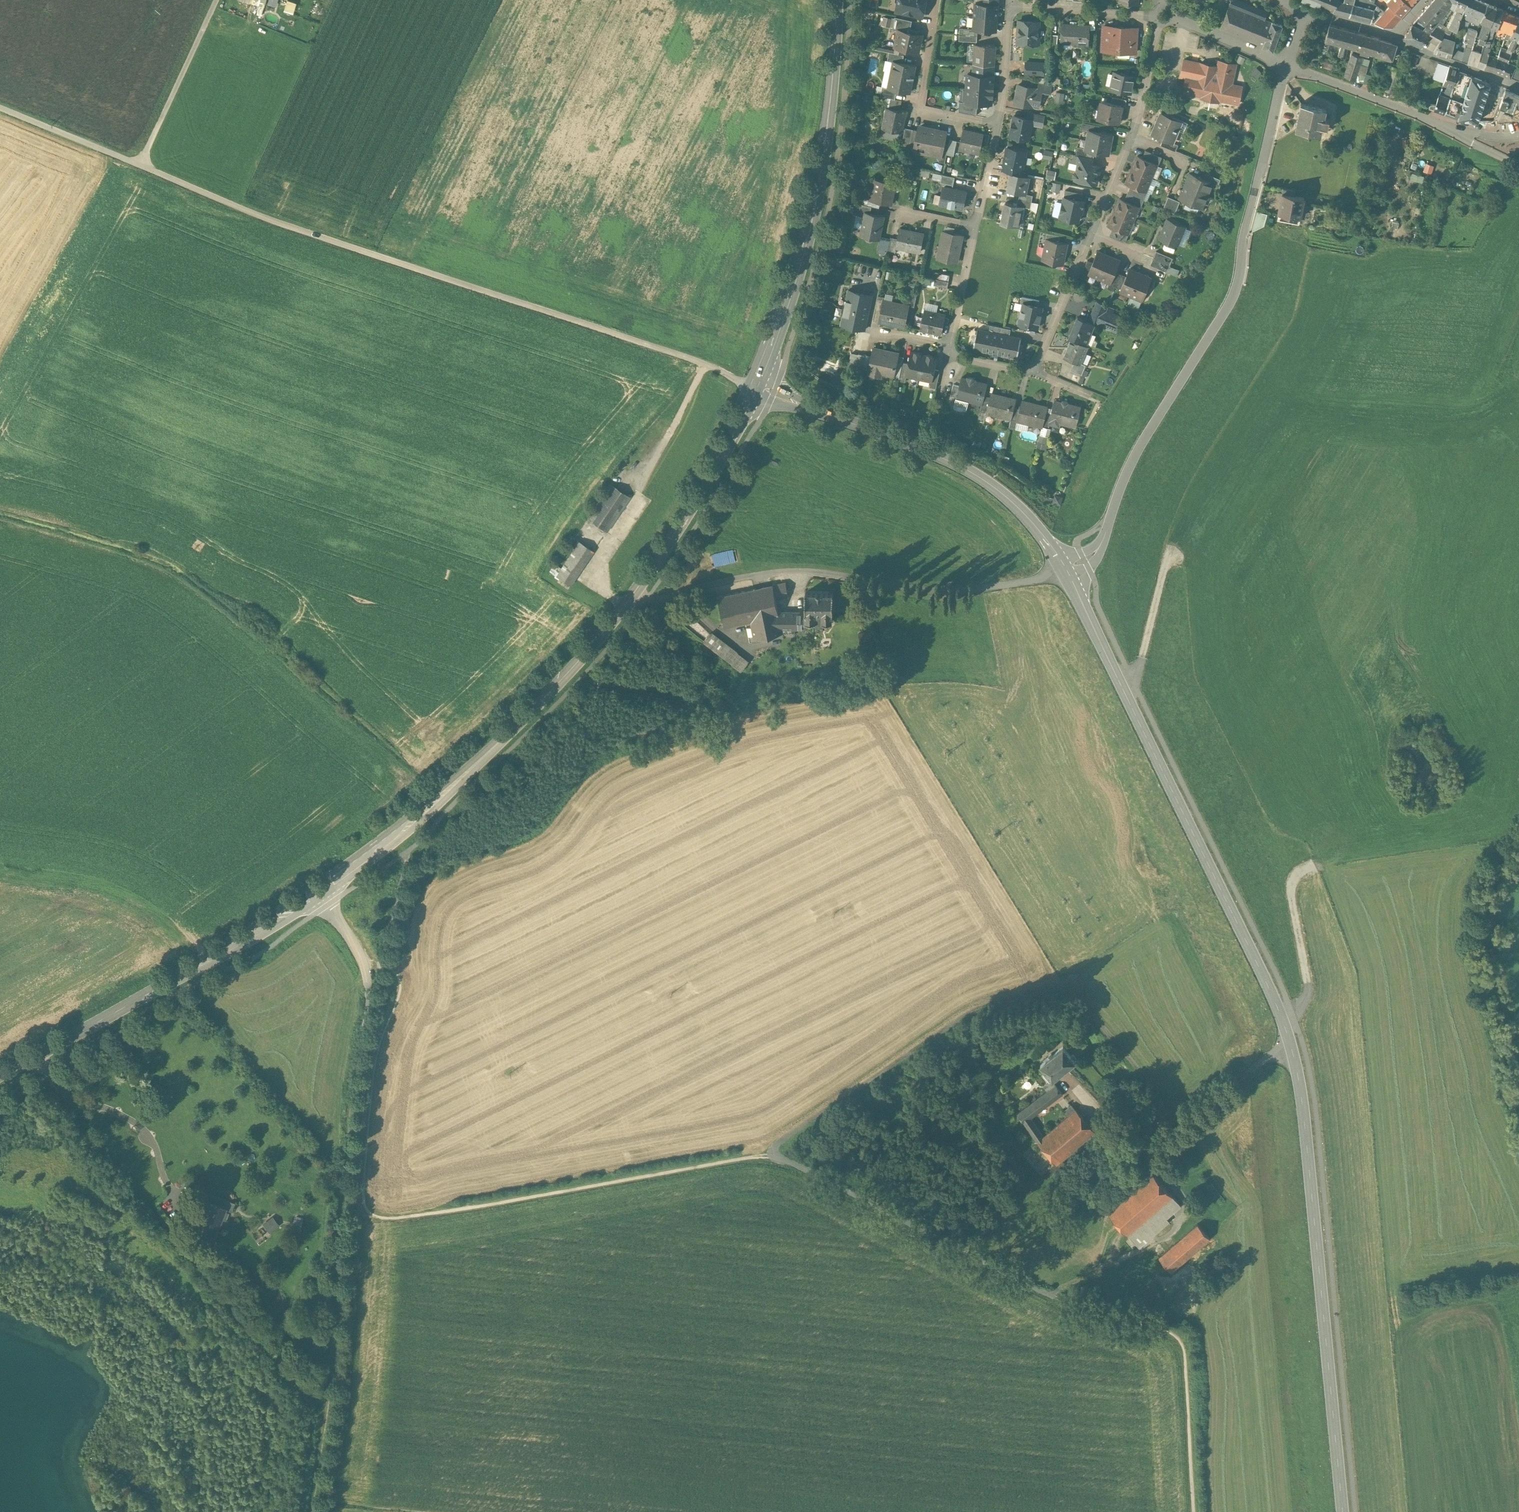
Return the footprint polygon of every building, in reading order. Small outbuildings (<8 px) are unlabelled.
[(284,11),(294,12),(296,1),(290,0),(286,0),(284,11)] [(895,1),(897,3),(898,3),(896,11),(922,17),(926,0),(895,0),(895,1)] [(1239,0),(1231,0),(1229,5),(1264,20),(1268,12),(1239,0)] [(1334,11),(1339,0),(1306,0),(1334,11)] [(1339,0),(1334,11),(1349,16),(1353,4),(1343,1),(1339,0)] [(1387,2),(1390,5),(1402,16),(1411,6),(1405,0),(1389,0),(1387,2)] [(1452,0),(1434,0),(1430,5),(1443,16),(1447,10),(1449,7),(1450,6),(1453,1),(1452,0)] [(1457,3),(1455,8),(1458,10),(1463,12),(1468,0),(1458,0),(1457,3)] [(1479,0),(1468,0),(1463,12),(1462,16),(1479,24),(1480,21),(1487,3),(1479,0)] [(984,4),(975,3),(974,16),(997,18),(998,5),(984,4)] [(1496,7),(1487,3),(1480,21),(1484,22),(1490,25),(1496,7)] [(1372,9),(1353,4),(1349,16),(1371,21),(1374,11),(1375,10),(1372,9)] [(1264,20),(1229,5),(1221,28),(1263,46),(1272,23),(1264,20)] [(1402,16),(1390,5),(1384,12),(1382,15),(1375,22),(1392,27),(1402,16)] [(1430,5),(1413,24),(1431,32),(1435,25),(1443,16),(1430,5)] [(1384,12),(1377,6),(1375,10),(1374,11),(1382,15),(1384,12)] [(1447,10),(1443,16),(1435,25),(1440,28),(1445,20),(1447,18),(1451,10),(1452,7),(1450,6),(1447,10)] [(1490,25),(1490,26),(1495,28),(1497,29),(1498,29),(1503,10),(1496,7),(1490,25)] [(1463,12),(1458,10),(1455,17),(1460,19),(1462,16),(1463,12)] [(1503,10),(1498,29),(1497,29),(1496,33),(1503,36),(1505,31),(1507,32),(1505,38),(1508,39),(1510,36),(1518,18),(1518,17),(1503,10)] [(1382,15),(1374,11),(1371,21),(1375,22),(1382,15)] [(997,18),(974,16),(973,29),(978,30),(996,31),(997,18)] [(912,21),(895,17),(892,29),(898,31),(898,30),(899,30),(900,26),(910,28),(912,21)] [(1460,19),(1455,17),(1450,25),(1457,28),(1460,19)] [(1510,36),(1517,40),(1518,37),(1518,18),(1510,36)] [(1039,22),(1019,21),(1018,43),(1032,44),(1034,46),(1037,46),(1040,44),(1040,41),(1038,39),(1039,22)] [(1282,26),(1272,22),(1263,46),(1263,47),(1273,51),(1282,26)] [(1490,25),(1484,22),(1479,36),(1486,38),(1488,33),(1490,26),(1490,25)] [(1089,25),(1063,24),(1062,42),(1088,44),(1089,25)] [(1431,32),(1413,24),(1404,39),(1422,47),(1427,38),(1431,32)] [(1346,29),(1330,25),(1326,41),(1336,43),(1342,45),(1346,29)] [(1431,32),(1427,38),(1433,41),(1440,28),(1435,25),(1431,32)] [(910,28),(900,26),(899,30),(898,30),(898,31),(895,47),(905,49),(918,52),(922,35),(908,32),(909,29),(910,29),(910,28)] [(1137,28),(1103,26),(1102,50),(1136,52),(1137,28)] [(1440,28),(1433,41),(1438,45),(1441,40),(1445,31),(1440,28)] [(1469,28),(1465,41),(1468,42),(1473,43),(1474,43),(1474,40),(1476,34),(1477,30),(1469,28)] [(1358,33),(1346,29),(1342,45),(1348,47),(1353,48),(1358,33)] [(1381,39),(1358,33),(1353,48),(1357,49),(1361,50),(1370,53),(1376,54),(1381,40),(1381,39)] [(1479,36),(1476,34),(1474,40),(1484,43),(1486,38),(1479,36)] [(1508,39),(1505,38),(1502,45),(1513,49),(1514,47),(1516,42),(1508,39)] [(1392,43),(1381,40),(1376,54),(1375,55),(1391,60),(1395,49),(1391,47),(1392,43)] [(1452,43),(1441,40),(1438,45),(1434,52),(1451,58),(1454,44),(1452,43)] [(1336,43),(1326,41),(1323,48),(1333,51),(1336,43)] [(1483,46),(1474,43),(1473,43),(1472,48),(1472,50),(1481,53),(1483,46)] [(995,45),(975,44),(974,64),(991,65),(994,65),(995,45)] [(1348,47),(1342,45),(1338,56),(1346,58),(1348,47)] [(1465,46),(1461,61),(1468,63),(1472,50),(1472,48),(1467,47),(1465,46)] [(1485,47),(1483,46),(1481,53),(1477,66),(1484,69),(1489,55),(1491,49),(1488,48),(1485,47)] [(905,49),(895,47),(894,53),(904,55),(905,49)] [(1511,54),(1500,49),(1500,51),(1498,57),(1497,58),(1508,62),(1511,54)] [(1481,53),(1472,50),(1468,63),(1477,66),(1481,53)] [(894,53),(889,52),(888,60),(893,61),(902,63),(904,55),(894,53)] [(1358,56),(1351,54),(1344,76),(1356,80),(1361,64),(1363,57),(1358,56)] [(1498,57),(1489,55),(1484,69),(1493,71),(1497,58),(1498,57)] [(1332,69),(1335,60),(1326,57),(1323,66),(1332,69)] [(1218,66),(1183,58),(1179,76),(1186,77),(1183,92),(1202,96),(1201,98),(1219,102),(1219,100),(1239,104),(1242,86),(1232,84),(1236,64),(1219,60),(1218,66)] [(1508,62),(1497,58),(1493,71),(1511,78),(1516,65),(1508,62)] [(902,63),(893,61),(888,88),(897,90),(910,92),(915,65),(902,63)] [(1044,63),(1026,62),(1025,74),(1043,75),(1044,63)] [(1449,66),(1438,63),(1432,79),(1443,82),(1449,66)] [(991,65),(974,64),(973,75),(990,76),(991,65)] [(1368,67),(1361,64),(1356,80),(1363,83),(1368,67)] [(1403,69),(1392,66),(1387,82),(1388,82),(1398,85),(1403,69)] [(1459,69),(1450,66),(1443,85),(1453,88),(1454,86),(1458,71),(1459,69)] [(1458,71),(1454,86),(1460,88),(1464,74),(1458,71)] [(1115,72),(1112,88),(1131,92),(1134,76),(1115,72)] [(973,75),(968,74),(967,88),(993,90),(994,83),(993,83),(993,76),(990,76),(973,75)] [(1464,74),(1460,88),(1467,90),(1472,76),(1464,74)] [(1467,90),(1458,118),(1479,120),(1490,83),(1472,76),(1467,90)] [(1398,85),(1388,82),(1385,91),(1396,94),(1399,86),(1398,85)] [(1052,85),(1039,83),(1037,88),(1042,89),(1041,91),(1051,93),(1052,85)] [(888,88),(877,85),(876,92),(881,93),(880,96),(889,98),(895,99),(897,90),(888,88)] [(1037,88),(1018,85),(1015,103),(1038,107),(1041,91),(1042,89),(1037,88)] [(993,90),(967,88),(966,101),(966,102),(978,103),(991,104),(992,97),(993,97),(993,90)] [(1452,91),(1442,88),(1440,94),(1450,97),(1452,91)] [(1505,89),(1500,104),(1505,106),(1504,109),(1513,112),(1516,104),(1518,106),(1518,94),(1505,89)] [(1126,100),(1113,97),(1111,103),(1122,105),(1125,106),(1126,100)] [(1463,101),(1450,97),(1448,103),(1445,113),(1457,117),(1463,101)] [(895,99),(889,98),(887,107),(897,109),(898,100),(895,99)] [(1448,103),(1438,99),(1436,107),(1433,106),(1432,109),(1435,110),(1435,109),(1445,113),(1448,103)] [(978,103),(966,102),(966,101),(960,101),(959,111),(977,115),(978,103)] [(1111,103),(1102,101),(1098,119),(1118,123),(1122,105),(1111,103)] [(1327,108),(1301,102),(1296,128),(1321,134),(1323,127),(1328,128),(1330,119),(1325,118),(1327,108)] [(897,109),(887,107),(883,128),(882,136),(894,138),(898,135),(899,133),(900,133),(900,132),(901,132),(906,111),(897,109)] [(1182,120),(1162,111),(1152,135),(1163,139),(1172,143),(1173,143),(1182,120)] [(1044,115),(1028,112),(1027,118),(1033,119),(1033,120),(1043,122),(1044,115)] [(1027,118),(1014,116),(1010,136),(1029,139),(1033,120),(1033,119),(1027,118)] [(1100,126),(1082,122),(1081,130),(1089,132),(1089,130),(1099,132),(1100,126)] [(945,132),(920,126),(919,130),(915,148),(915,150),(939,156),(940,156),(942,144),(945,132)] [(913,129),(905,127),(902,145),(909,147),(913,129)] [(913,129),(909,147),(915,148),(919,130),(913,129)] [(984,134),(963,129),(959,149),(979,154),(984,134)] [(1099,132),(1089,130),(1089,132),(1087,140),(1110,144),(1113,134),(1099,132)] [(957,141),(950,139),(949,145),(947,154),(953,155),(957,141)] [(1172,143),(1163,139),(1161,145),(1176,151),(1178,145),(1173,143),(1172,143)] [(1110,144),(1087,140),(1085,148),(1085,150),(1095,152),(1108,155),(1110,144)] [(949,145),(942,144),(940,156),(939,156),(938,161),(945,163),(947,154),(949,145)] [(1085,148),(1077,146),(1076,154),(1093,158),(1094,158),(1095,152),(1085,150),(1085,148)] [(1026,151),(1008,148),(1004,165),(1005,165),(1022,169),(1023,164),(1025,164),(1027,156),(1025,156),(1026,151)] [(1045,149),(1043,157),(1052,158),(1053,151),(1045,149)] [(1162,157),(1145,150),(1142,158),(1157,164),(1159,165),(1162,157)] [(1093,158),(1079,155),(1078,162),(1079,162),(1092,164),(1093,158)] [(1142,158),(1137,156),(1132,170),(1151,178),(1157,164),(1142,158)] [(1092,164),(1079,162),(1078,162),(1077,171),(1074,173),(1073,177),(1075,180),(1079,180),(1080,179),(1082,180),(1083,181),(1096,184),(1100,166),(1092,164)] [(1022,169),(1005,165),(1004,171),(1010,172),(1021,174),(1022,169)] [(1046,177),(1055,179),(1057,170),(1048,168),(1046,177)] [(1151,178),(1132,170),(1126,183),(1131,185),(1145,191),(1146,191),(1151,178)] [(1021,174),(1010,172),(1007,191),(1019,194),(1019,193),(1025,194),(1028,176),(1021,174)] [(1204,178),(1190,173),(1186,184),(1208,193),(1212,183),(1212,182),(1204,178)] [(1220,179),(1206,173),(1204,178),(1212,182),(1212,183),(1218,185),(1220,179)] [(955,177),(942,174),(940,182),(953,185),(955,177)] [(895,184),(875,180),(870,199),(870,200),(880,202),(891,204),(895,184)] [(1052,190),(1060,191),(1061,182),(1053,181),(1052,190)] [(1208,193),(1186,184),(1180,199),(1202,208),(1208,193)] [(1145,191),(1131,185),(1127,193),(1144,200),(1147,192),(1146,191),(1145,191)] [(966,191),(944,187),(940,204),(962,209),(966,191)] [(1083,194),(1065,190),(1064,197),(1081,200),(1083,194)] [(1025,194),(1019,193),(1019,194),(1018,198),(1031,201),(1032,195),(1025,194)] [(1144,200),(1127,193),(1124,200),(1139,206),(1139,207),(1141,207),(1144,200)] [(1305,197),(1282,193),(1278,212),(1301,216),(1303,207),(1306,208),(1307,202),(1304,201),(1305,197)] [(1180,201),(1168,196),(1163,208),(1175,213),(1180,201)] [(1081,200),(1064,197),(1060,217),(1078,221),(1081,210),(1082,210),(1084,201),(1081,200)] [(1031,201),(1018,198),(1017,205),(1022,206),(1030,208),(1031,201)] [(1124,200),(1120,198),(1114,212),(1133,220),(1139,207),(1139,206),(1124,200)] [(880,202),(870,200),(870,199),(869,199),(867,205),(872,206),(879,208),(880,202)] [(1017,205),(1005,202),(1001,223),(1018,227),(1022,206),(1017,205)] [(867,205),(855,203),(853,214),(864,217),(865,212),(870,213),(872,206),(867,205)] [(870,213),(865,212),(864,217),(860,235),(879,239),(883,220),(880,219),(880,215),(870,213)] [(1133,220),(1114,212),(1108,226),(1113,228),(1128,234),(1128,233),(1133,220)] [(1186,226),(1168,219),(1159,239),(1177,246),(1186,226)] [(1128,234),(1113,228),(1109,236),(1125,243),(1129,234),(1128,233),(1128,234)] [(923,234),(899,229),(897,239),(895,247),(896,247),(919,252),(923,234)] [(962,236),(944,232),(938,258),(957,262),(962,236)] [(1061,236),(1045,232),(1044,238),(1048,239),(1059,241),(1061,236)] [(897,239),(890,237),(888,250),(895,252),(896,247),(895,247),(897,239)] [(1059,241),(1048,239),(1046,252),(1043,253),(1042,258),(1044,260),(1063,264),(1067,243),(1059,241)] [(1120,261),(1097,251),(1093,263),(1088,274),(1089,274),(1110,283),(1115,272),(1120,261)] [(1173,258),(1156,251),(1153,259),(1170,266),(1173,258)] [(1170,266),(1153,259),(1150,265),(1167,272),(1170,266)] [(1087,260),(1080,277),(1086,280),(1089,274),(1088,274),(1093,263),(1087,260)] [(1121,289),(1120,291),(1131,296),(1140,274),(1129,269),(1126,276),(1121,289)] [(950,275),(936,272),(935,278),(949,281),(950,275)] [(1115,272),(1110,283),(1107,288),(1114,291),(1116,286),(1121,274),(1115,272)] [(1126,276),(1121,274),(1116,286),(1121,289),(1126,276)] [(1140,274),(1131,296),(1142,300),(1145,293),(1148,292),(1149,289),(1148,286),(1151,278),(1140,274)] [(949,281),(935,278),(933,285),(947,288),(949,281)] [(849,289),(842,324),(864,329),(872,294),(849,289)] [(884,297),(878,296),(875,310),(881,311),(883,301),(884,297)] [(1020,304),(1038,307),(1038,301),(1021,297),(1020,304)] [(883,301),(881,311),(879,321),(904,326),(908,307),(883,301)] [(1097,302),(1092,314),(1102,318),(1107,306),(1097,302)] [(1038,307),(1020,304),(1017,325),(1038,328),(1041,307),(1038,307)] [(1107,306),(1102,318),(1092,314),(1089,320),(1116,331),(1121,318),(1112,314),(1114,309),(1107,306)] [(946,315),(924,310),(920,330),(941,334),(946,315)] [(1094,324),(1078,317),(1069,338),(1072,339),(1085,345),(1094,324)] [(1000,327),(990,325),(989,331),(999,334),(1000,327)] [(1011,329),(1000,327),(999,334),(1009,336),(1011,329)] [(989,331),(977,329),(973,348),(995,352),(999,334),(989,331)] [(1009,336),(999,334),(995,352),(1017,357),(1021,338),(1009,336)] [(1085,345),(1072,339),(1064,357),(1075,361),(1081,364),(1081,363),(1088,346),(1085,345)] [(898,353),(873,348),(872,355),(868,370),(868,372),(882,375),(882,373),(894,376),(898,356),(898,353)] [(920,353),(915,352),(915,353),(911,352),(909,364),(906,376),(907,376),(919,378),(924,355),(920,354),(920,353)] [(872,355),(866,354),(863,369),(868,370),(872,355)] [(933,356),(928,355),(928,356),(924,355),(919,378),(931,381),(932,381),(934,369),(937,357),(933,357),(933,356)] [(904,357),(898,356),(894,376),(900,377),(903,363),(904,357)] [(1081,364),(1075,361),(1071,370),(1082,375),(1086,365),(1081,363),(1081,364)] [(909,364),(903,363),(900,377),(899,380),(905,382),(907,376),(906,376),(909,364)] [(940,371),(934,369),(932,381),(931,381),(930,387),(936,388),(940,371)] [(968,377),(967,379),(961,377),(960,382),(959,385),(956,397),(982,404),(987,384),(974,381),(975,379),(968,377)] [(959,385),(953,384),(951,395),(956,397),(959,385)] [(1016,399),(991,393),(986,412),(1011,418),(1014,407),(1016,399)] [(1047,407),(1022,401),(1021,408),(1018,420),(1043,426),(1046,410),(1047,407)] [(1066,401),(1063,401),(1061,402),(1055,401),(1052,412),(1050,420),(1051,420),(1050,423),(1059,425),(1059,422),(1076,426),(1079,415),(1078,415),(1080,407),(1067,404),(1066,401)] [(1021,408),(1014,407),(1011,418),(1018,420),(1021,408)] [(1046,410),(1043,426),(1049,427),(1050,423),(1051,420),(1050,420),(1052,412),(1046,410)] [(1018,421),(1017,428),(1027,430),(1028,423),(1018,421)] [(1049,427),(1043,426),(1041,434),(1048,436),(1051,427),(1049,427)] [(630,497),(611,485),(588,518),(607,530),(630,497)] [(579,540),(556,573),(570,583),(593,550),(579,540)] [(737,551),(708,557),(711,568),(739,561),(737,551)] [(785,581),(773,583),(776,599),(788,597),(785,581)] [(773,583),(717,595),(723,625),(752,619),(755,635),(783,630),(782,626),(779,610),(776,599),(773,583)] [(833,593),(806,592),(806,610),(806,619),(807,619),(810,619),(810,622),(823,622),(823,619),(833,619),(833,593)] [(806,610),(779,610),(782,626),(807,626),(807,619),(806,619),(806,610)] [(701,630),(692,623),(688,628),(697,635),(701,630)] [(715,636),(710,632),(703,641),(708,645),(715,636)] [(741,656),(715,636),(708,645),(734,665),(741,656)] [(747,661),(741,656),(734,665),(741,670),(747,661)] [(1062,1046),(1054,1053),(1052,1052),(1050,1054),(1051,1055),(1040,1065),(1044,1070),(1041,1072),(1053,1086),(1056,1084),(1052,1080),(1075,1061),(1062,1046)] [(1053,1086),(1018,1113),(1024,1121),(1030,1117),(1062,1093),(1056,1084),(1053,1086)] [(1042,1137),(1037,1141),(1056,1163),(1094,1130),(1072,1105),(1065,1111),(1068,1114),(1042,1137)] [(1042,1137),(1030,1117),(1024,1121),(1037,1141),(1042,1137)] [(997,1130),(991,1133),(994,1138),(1000,1135),(997,1130)] [(1122,1199),(1108,1212),(1120,1226),(1126,1233),(1142,1220),(1156,1207),(1171,1194),(1152,1172),(1122,1199)] [(1171,1194),(1156,1207),(1165,1217),(1180,1204),(1171,1194)] [(224,1207),(202,1199),(196,1215),(218,1223),(223,1208),(224,1207)] [(234,1202),(226,1200),(224,1207),(223,1208),(231,1210),(234,1202)] [(1156,1207),(1142,1220),(1154,1234),(1169,1221),(1165,1217),(1156,1207)] [(214,1235),(218,1223),(196,1215),(194,1221),(192,1227),(214,1235)] [(279,1226),(272,1217),(263,1225),(270,1233),(279,1226)] [(302,1219),(296,1217),(294,1228),(300,1230),(302,1219)] [(1142,1220),(1126,1233),(1139,1247),(1154,1234),(1142,1220)] [(1198,1223),(1159,1256),(1172,1271),(1210,1239),(1198,1223)]
